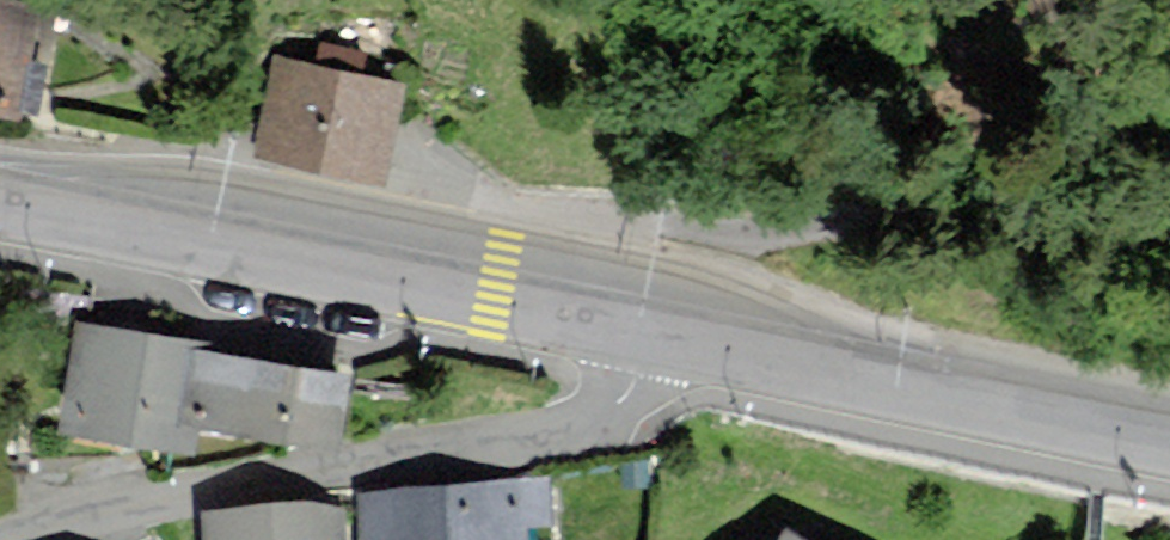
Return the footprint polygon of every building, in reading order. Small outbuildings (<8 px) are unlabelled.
[(15,118),(37,13),(0,5),(0,115),(15,118)] [(283,62),(262,154),(381,180),(401,89),(283,62)] [(343,448),(353,383),(218,364),(220,350),(88,331),(73,435),(199,453),(203,427),(343,448)] [(366,494),(367,539),(520,539),(519,521),(546,520),(545,487),(366,494)] [(213,517),(214,539),(340,539),(339,513),(213,517)]
